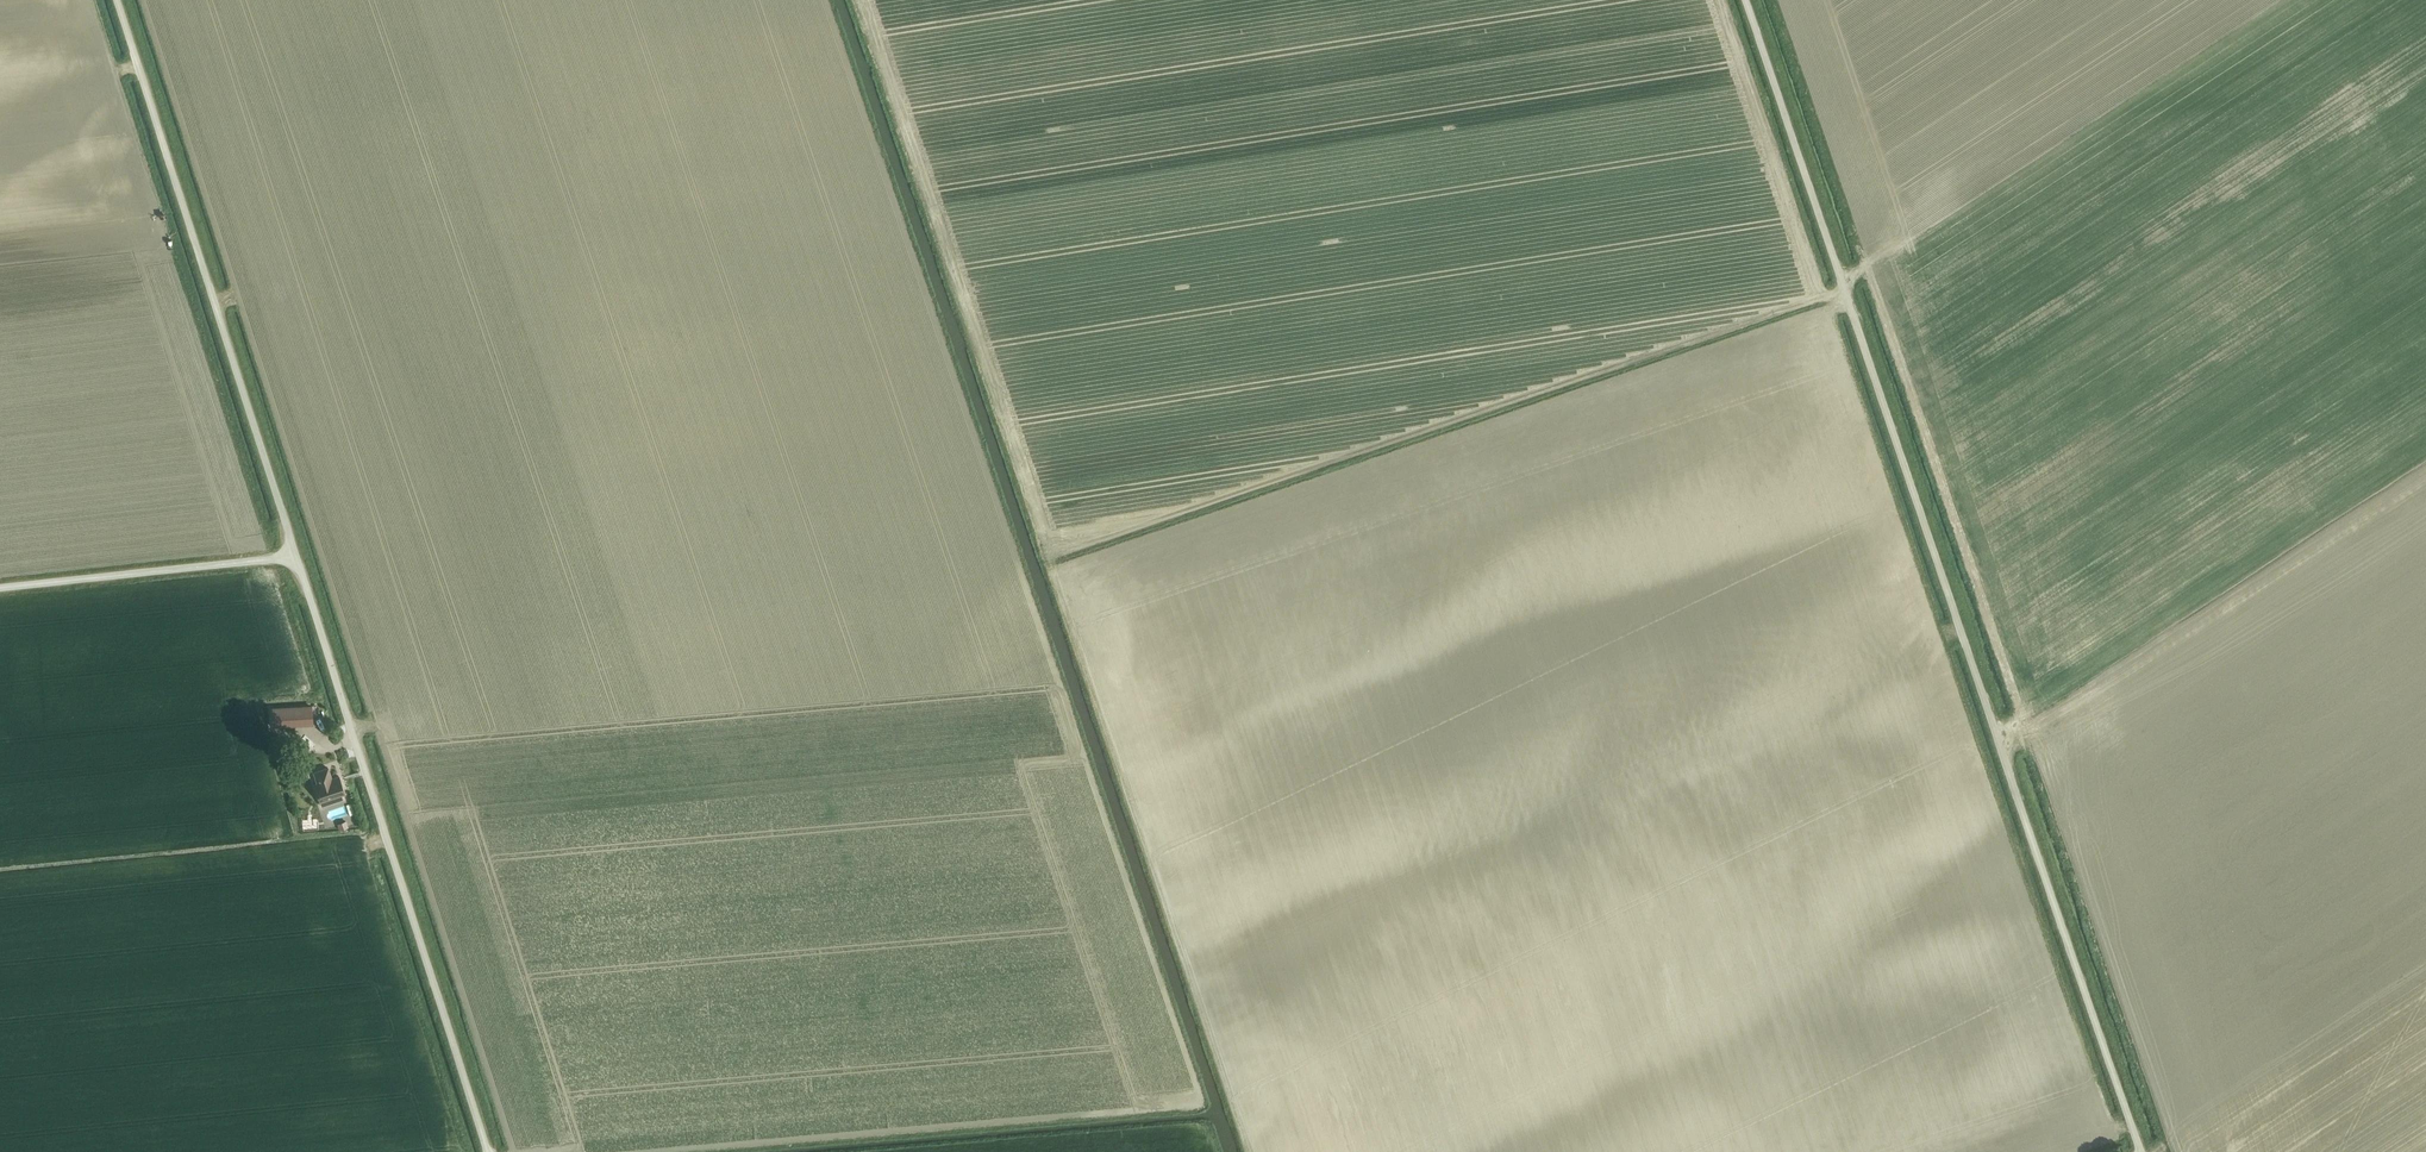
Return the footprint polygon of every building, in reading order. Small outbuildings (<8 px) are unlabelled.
[(268,724),(290,722),(289,709),(266,711),(268,724)] [(344,793),(339,776),(331,778),(328,767),(314,772),(318,783),(315,783),(320,800),(344,793)] [(346,807),(348,813),(353,811),(348,795),(322,802),(326,817),(339,813),(338,810),(346,807)] [(346,820),(337,823),(339,830),(348,827),(346,820)]
